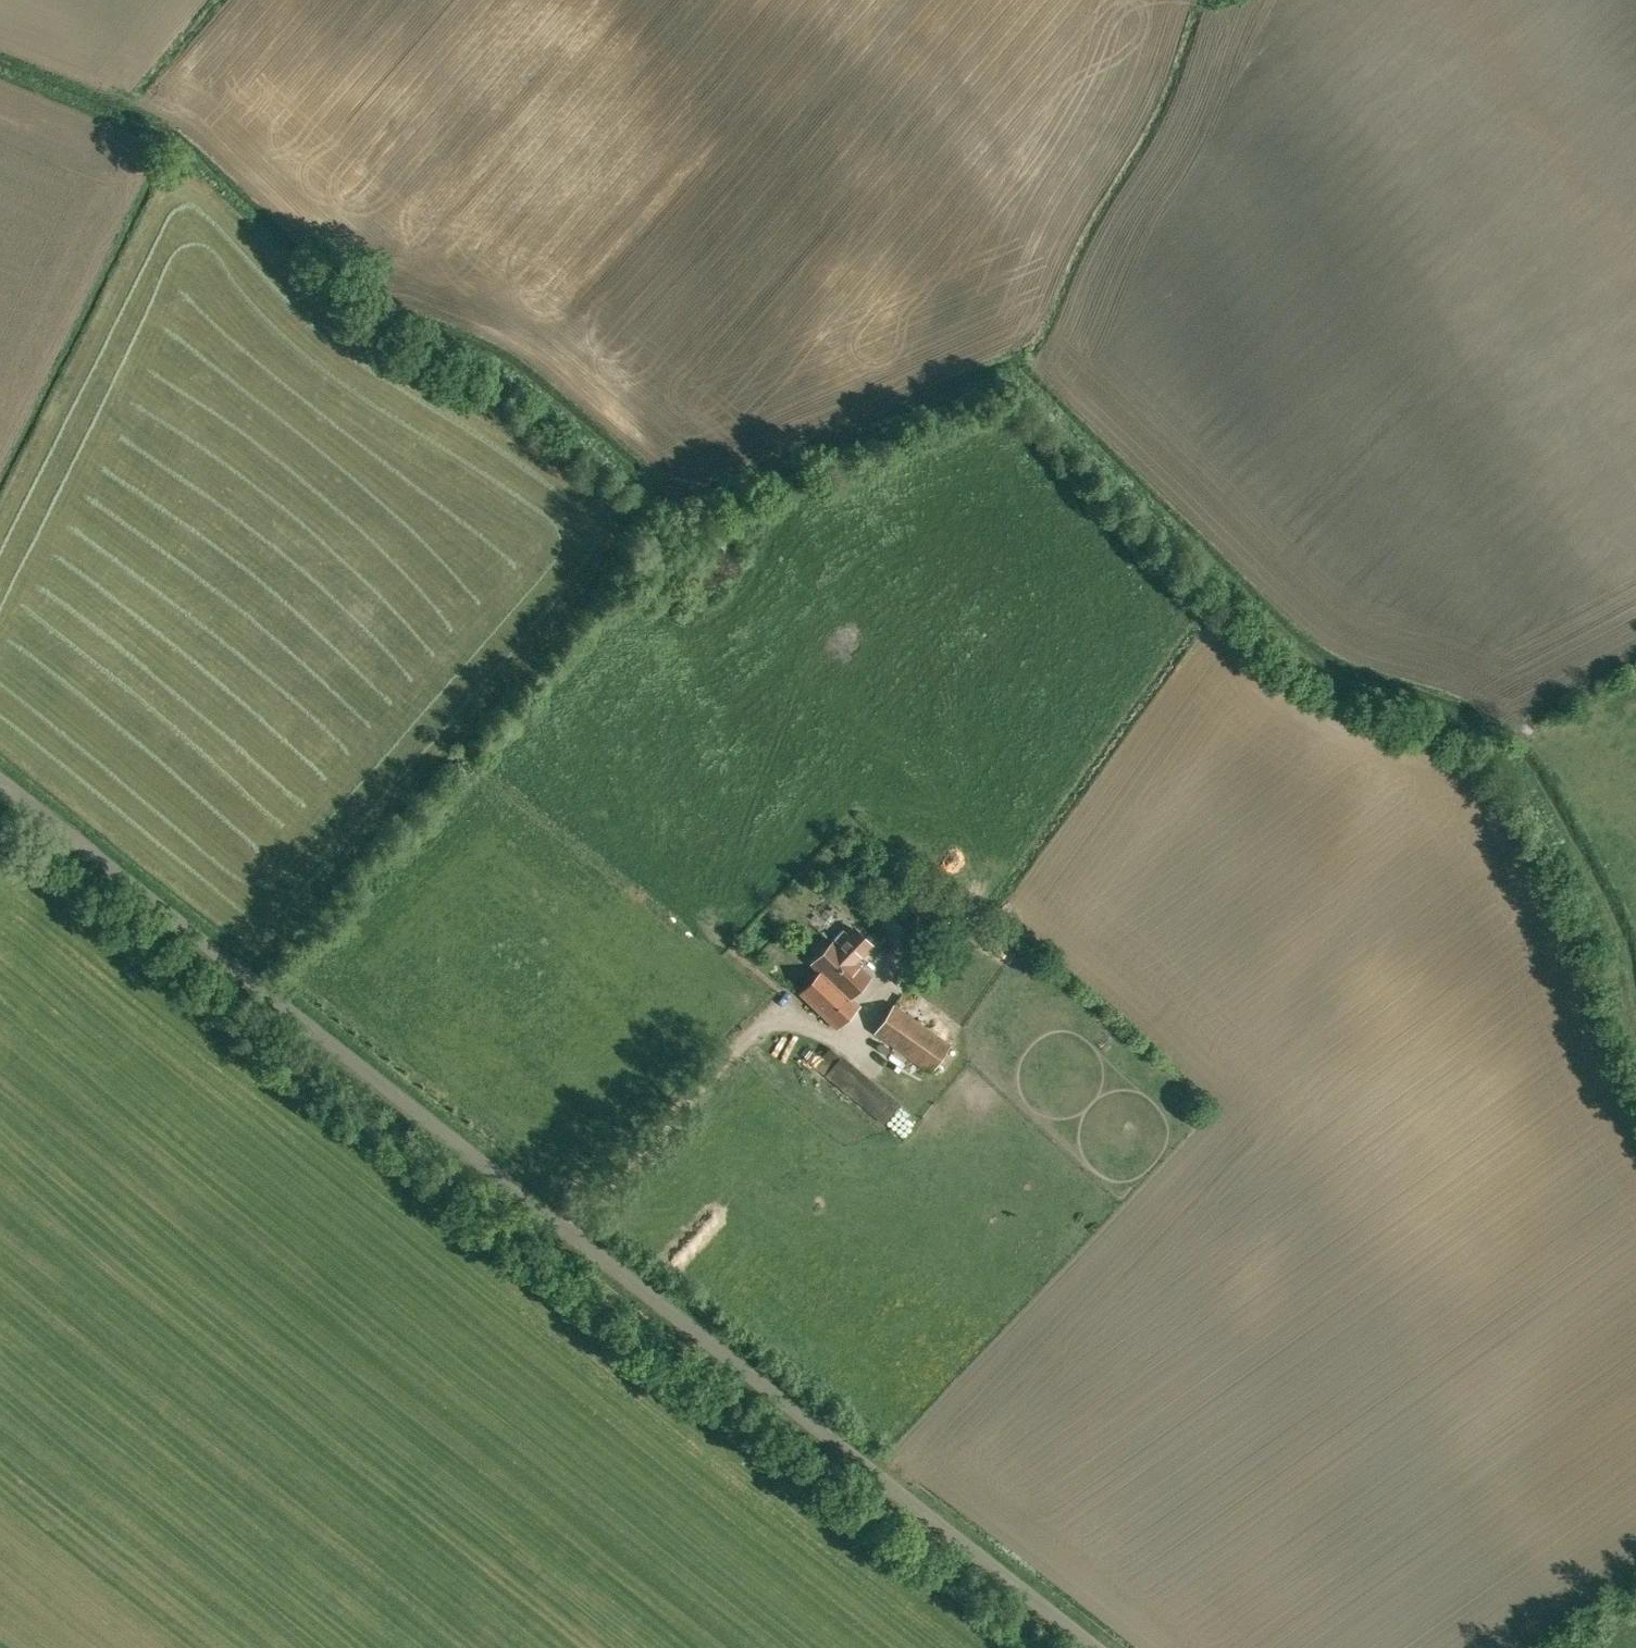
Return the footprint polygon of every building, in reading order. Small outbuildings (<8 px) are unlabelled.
[(870,977),(851,958),(860,949),(864,953),(872,945),(855,928),(838,945),(834,941),(813,963),(822,972),(802,992),(837,1027),(858,1005),(850,997),(870,977)] [(931,1073),(952,1044),(893,1005),(874,1033),(931,1073)] [(815,1067),(826,1076),(884,1123),(901,1103),(842,1056),(841,1058),(831,1050),(815,1067)]
